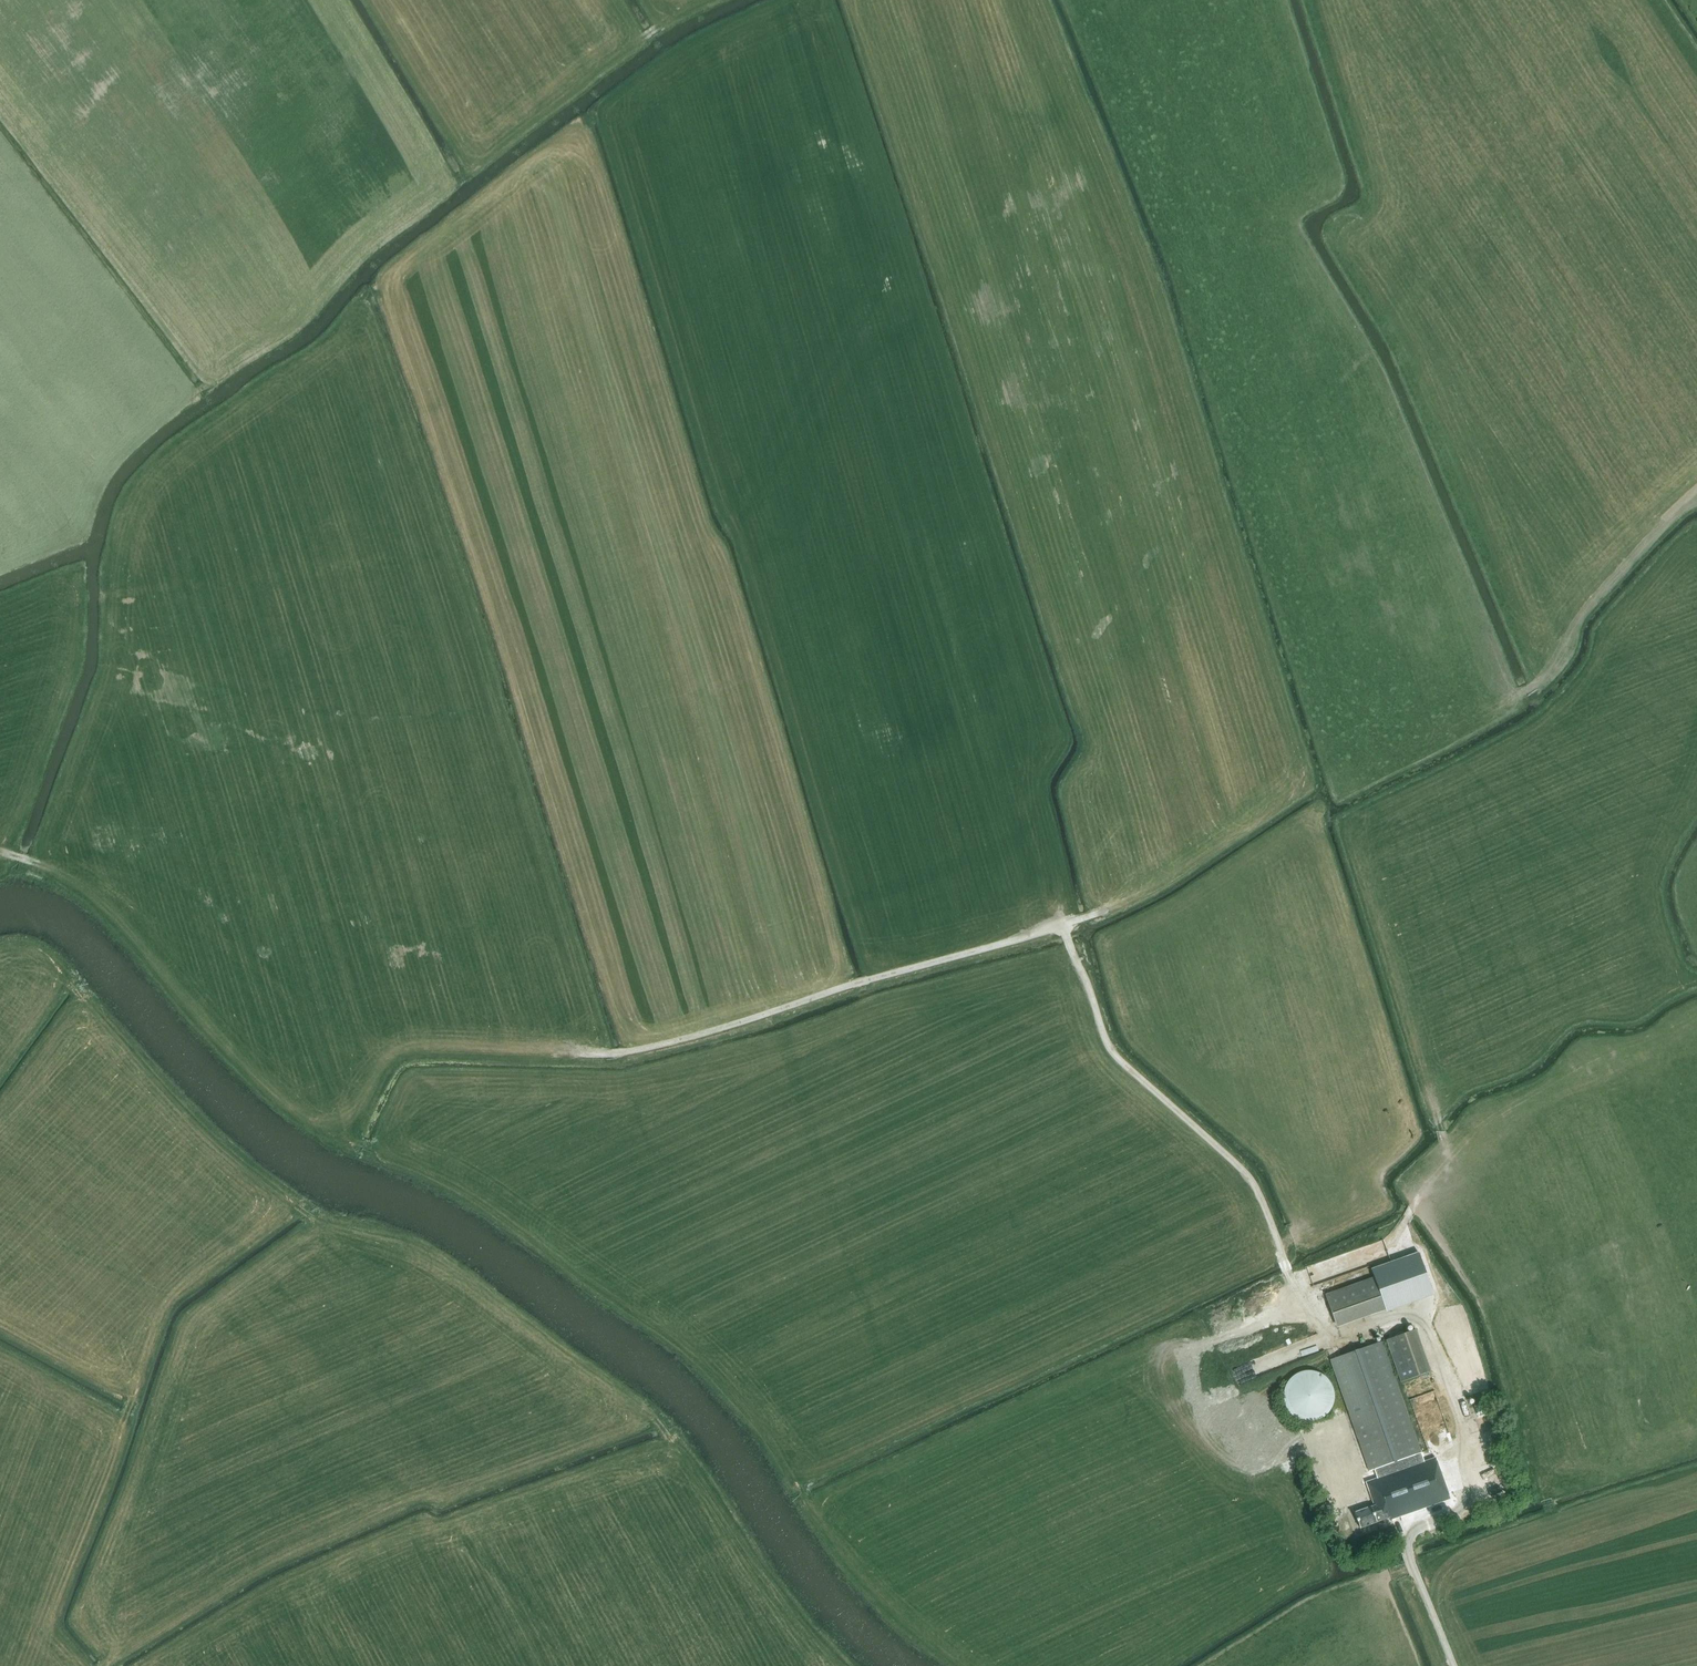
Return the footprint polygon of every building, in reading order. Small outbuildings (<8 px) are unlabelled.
[(1374,1278),(1325,1295),(1335,1321),(1384,1304),(1374,1278)] [(1401,1382),(1431,1372),(1416,1330),(1386,1340),(1401,1382)] [(1450,1499),(1435,1458),(1431,1459),(1428,1450),(1421,1453),(1382,1341),(1330,1360),(1369,1471),(1374,1469),(1377,1478),(1366,1482),(1374,1506),(1371,1507),(1354,1513),(1360,1528),(1377,1522),(1376,1522),(1390,1517),(1391,1519),(1450,1499)] [(1319,1373),(1317,1372),(1315,1372),(1313,1371),(1312,1371),(1309,1371),(1306,1371),(1304,1371),(1303,1372),(1301,1372),(1299,1373),(1297,1374),(1295,1375),(1294,1376),(1292,1377),(1290,1379),(1289,1381),(1288,1382),(1287,1383),(1286,1385),(1285,1387),(1285,1389),(1284,1390),(1284,1392),(1283,1393),(1283,1395),(1283,1397),(1283,1399),(1284,1400),(1284,1402),(1285,1404),(1285,1406),(1286,1407),(1287,1409),(1287,1410),(1288,1412),(1290,1414),(1291,1415),(1292,1416),(1294,1417),(1297,1419),(1298,1419),(1300,1420),(1301,1421),(1304,1421),(1305,1422),(1308,1422),(1310,1422),(1313,1422),(1314,1421),(1316,1421),(1318,1420),(1319,1420),(1321,1419),(1322,1418),(1323,1417),(1325,1416),(1326,1415),(1327,1414),(1328,1413),(1329,1411),(1330,1410),(1331,1409),(1332,1406),(1333,1405),(1333,1403),(1334,1402),(1334,1400),(1334,1398),(1334,1397),(1334,1395),(1334,1393),(1334,1392),(1334,1390),(1333,1389),(1333,1387),(1332,1385),(1331,1384),(1330,1382),(1329,1381),(1328,1380),(1327,1378),(1326,1377),(1325,1376),(1324,1376),(1322,1374),(1320,1374),(1319,1373)]
